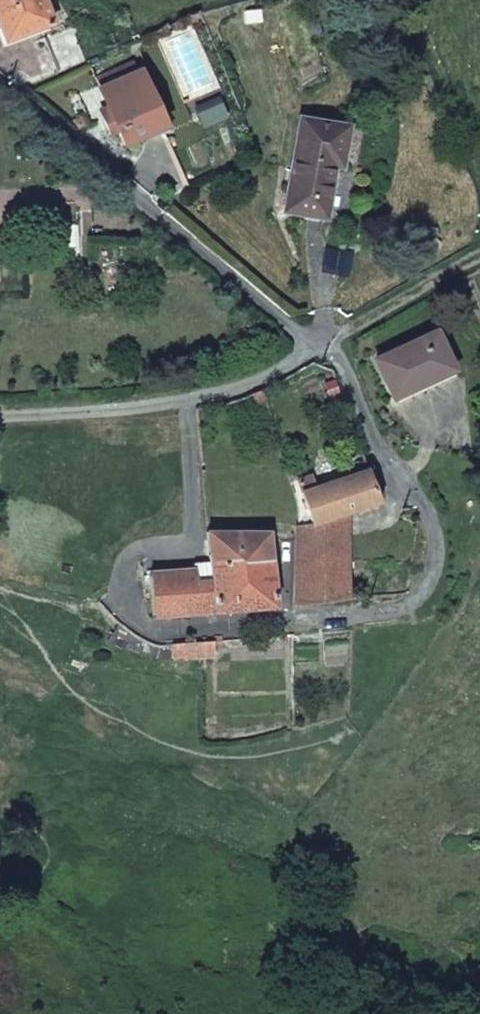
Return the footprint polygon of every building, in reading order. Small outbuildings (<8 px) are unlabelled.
[(1,44),(52,24),(42,0),(0,0),(0,41),(1,44)] [(97,76),(101,87),(133,75),(129,63),(97,76)] [(123,149),(161,134),(135,74),(133,75),(101,87),(99,88),(123,149)] [(296,121),(281,211),(324,218),(332,168),(339,169),(346,130),(296,121)] [(74,250),(74,229),(61,229),(61,251),(74,250)] [(431,338),(375,364),(392,401),(448,375),(431,338)] [(341,477),(292,497),(296,508),(304,509),(303,528),(295,531),(291,609),(342,602),(343,519),(377,505),(361,460),(340,469),(341,477)] [(414,527),(415,515),(403,512),(402,525),(414,527)] [(268,533),(223,535),(223,557),(206,557),(206,565),(206,577),(193,578),(191,570),(143,577),(148,624),(267,610),(268,533)] [(223,557),(223,535),(206,536),(206,557),(223,557)] [(206,577),(206,565),(191,567),(191,570),(193,578),(206,577)] [(171,660),(203,657),(215,656),(215,642),(169,646),(171,660)]
